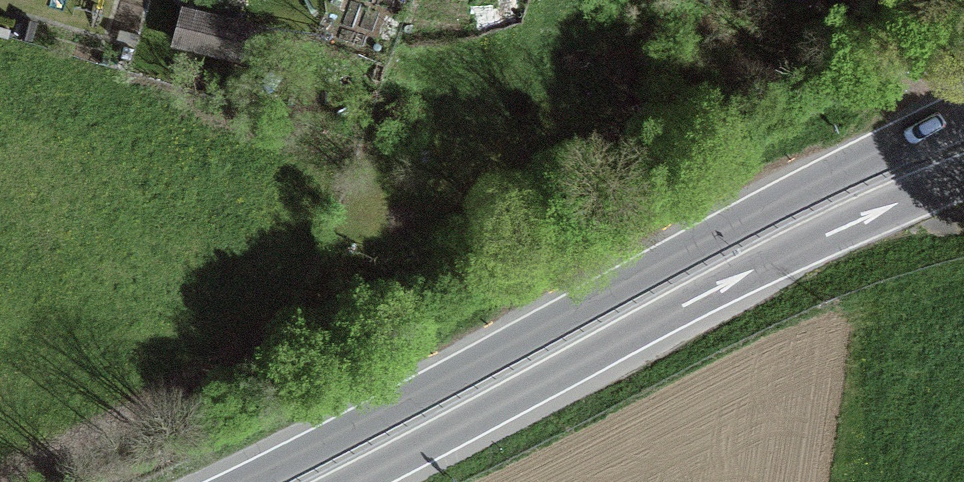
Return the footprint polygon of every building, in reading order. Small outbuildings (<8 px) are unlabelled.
[(255,29),(186,11),(178,41),(247,58),(255,29)]
